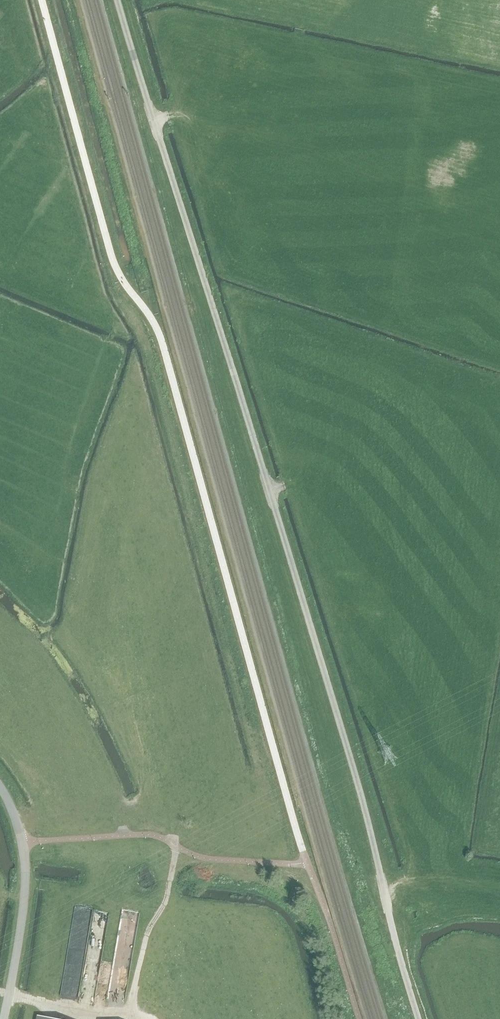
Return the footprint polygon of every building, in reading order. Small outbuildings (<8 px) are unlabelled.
[(79,904),(69,964),(78,965),(77,969),(87,970),(93,932),(109,935),(113,910),(79,904)] [(127,1003),(133,968),(127,967),(128,960),(121,958),(118,978),(123,979),(122,986),(118,986),(119,983),(113,981),(109,1000),(127,1003)]
